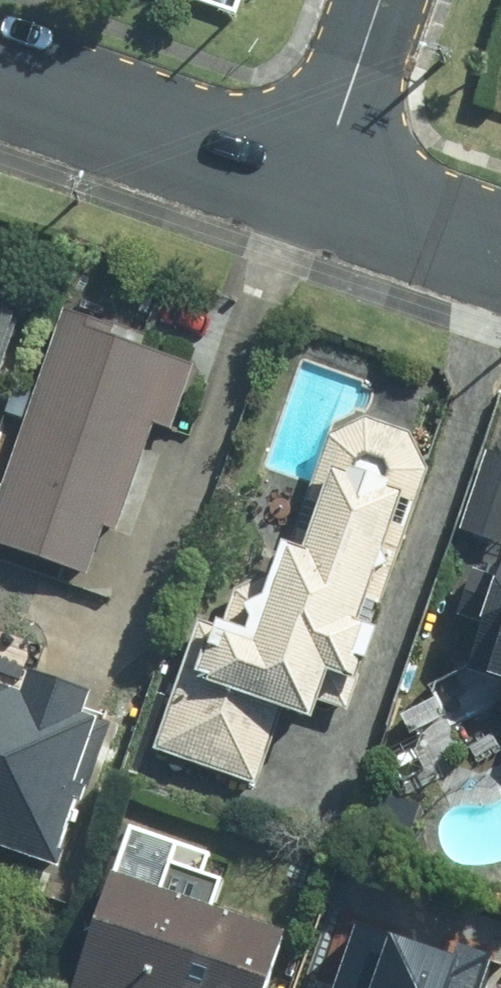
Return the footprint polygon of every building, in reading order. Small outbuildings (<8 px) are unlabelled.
[(0,299),(0,385),(26,308),(0,299)] [(62,312),(0,478),(0,560),(90,594),(153,426),(181,436),(207,366),(62,312)] [(200,614),(149,752),(240,785),(264,719),(297,730),(311,690),(345,703),(441,438),(337,401),(253,633),(200,614)] [(493,447),(465,519),(500,533),(500,450),(493,447)] [(453,696),(500,714),(500,573),(453,696)] [(0,678),(0,841),(61,857),(101,704),(0,678)] [(126,826),(73,987),(273,987),(288,941),(188,909),(207,852),(126,826)] [(487,964),(354,916),(328,987),(478,987),(487,964)]
